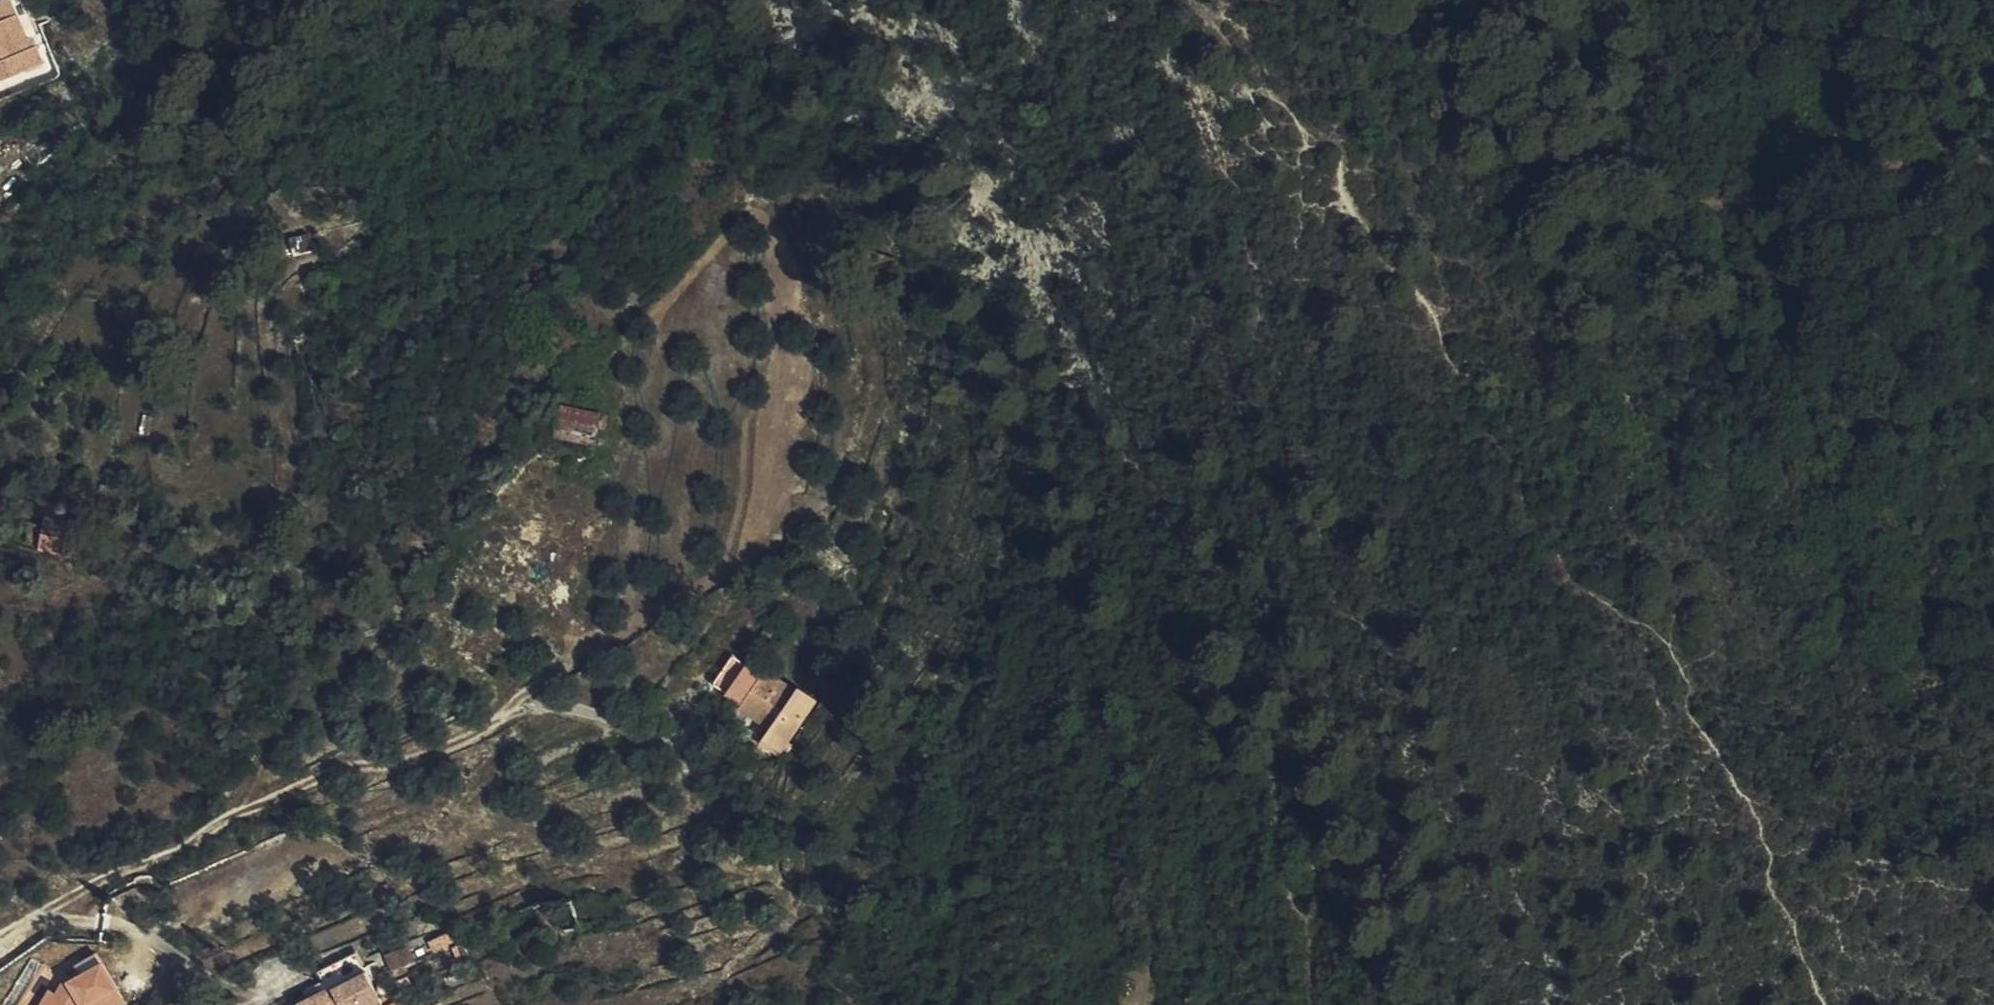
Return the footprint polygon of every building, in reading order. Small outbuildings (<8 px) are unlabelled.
[(45,60),(39,44),(34,46),(16,0),(0,0),(0,78),(45,60)] [(596,411),(552,407),(546,418),(553,418),(553,435),(594,439),(596,411)] [(55,497),(49,508),(80,523),(85,514),(55,497)] [(26,518),(16,537),(18,537),(30,539),(37,528),(69,546),(80,523),(49,508),(38,526),(26,518)] [(30,539),(64,554),(69,546),(37,528),(30,539)] [(814,690),(797,677),(793,682),(760,661),(757,667),(726,646),(706,679),(736,698),(734,702),(767,724),(758,739),(777,751),(814,690)] [(51,958),(57,966),(46,974),(66,1003),(67,1004),(84,1004),(104,992),(71,945),(51,958)] [(383,1004),(374,985),(365,988),(359,976),(367,971),(363,959),(353,963),(344,946),(306,964),(312,980),(280,995),(284,1004),(316,1004),(328,999),(330,1004),(381,1004),(383,1004)] [(43,973),(38,969),(18,1004),(33,1004),(39,993),(35,990),(43,973)] [(66,1003),(46,974),(43,973),(35,990),(39,993),(33,1004),(64,1004),(66,1003)]
